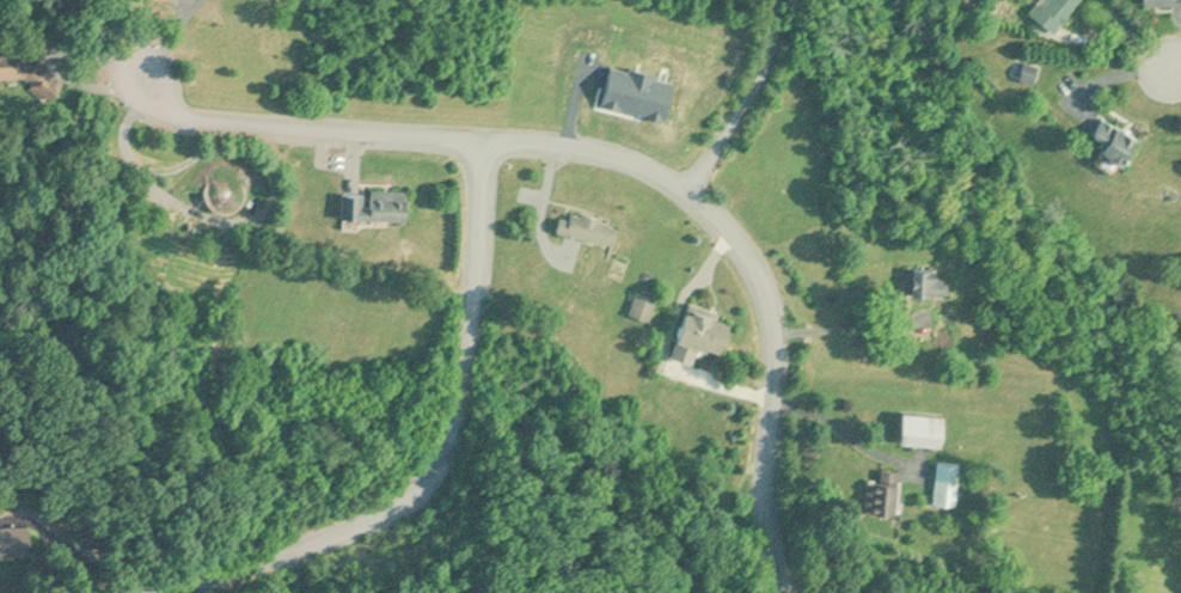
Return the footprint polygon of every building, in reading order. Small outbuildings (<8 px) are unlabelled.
[(1078,0),(1045,0),(1042,4),(1037,0),(1036,0),(1028,10),(1054,31),(1078,0)] [(0,63),(0,78),(11,78),(11,63),(0,63)] [(1138,134),(1103,114),(1089,140),(1123,160),(1138,134)] [(405,219),(406,190),(340,188),(339,217),(405,219)] [(614,244),(618,221),(571,211),(570,217),(559,214),(555,232),(614,244)] [(948,295),(948,278),(935,278),(935,266),(907,266),(907,295),(948,295)] [(654,299),(635,293),(630,312),(648,317),(654,299)] [(719,352),(730,319),(685,305),(670,354),(692,361),(697,345),(719,352)] [(943,414),(901,411),(900,443),(941,445),(943,414)] [(932,504),(955,506),(959,462),(936,460),(932,504)] [(878,479),(865,479),(864,512),(896,513),(897,470),(879,470),(878,479)]
